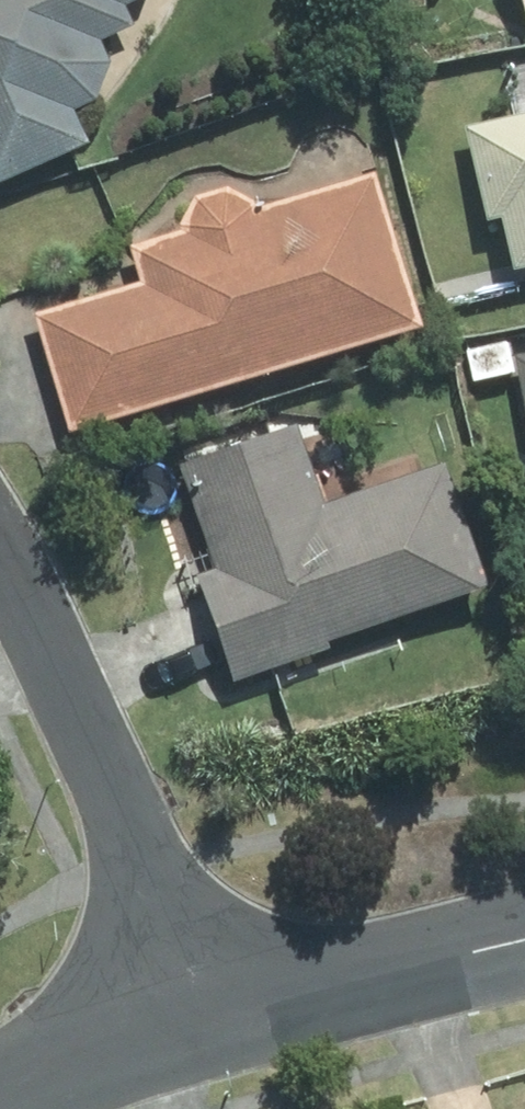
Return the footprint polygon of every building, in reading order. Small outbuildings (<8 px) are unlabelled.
[(78,147),(65,113),(87,104),(102,68),(91,44),(125,28),(116,10),(137,0),(0,0),(0,181),(78,147)] [(517,24),(524,22),(524,0),(510,0),(517,24)] [(461,130),(482,224),(495,221),(507,277),(524,273),(524,116),(461,130)] [(411,333),(364,177),(248,212),(246,205),(219,190),(185,201),(170,228),(171,235),(120,250),(131,288),(26,318),(61,437),(411,333)] [(507,377),(502,345),(459,350),(463,383),(507,377)] [(509,358),(524,444),(524,355),(509,358)] [(436,470),(317,510),(291,432),(173,470),(208,576),(189,582),(224,687),(320,656),(317,648),(476,595),(436,470)]
